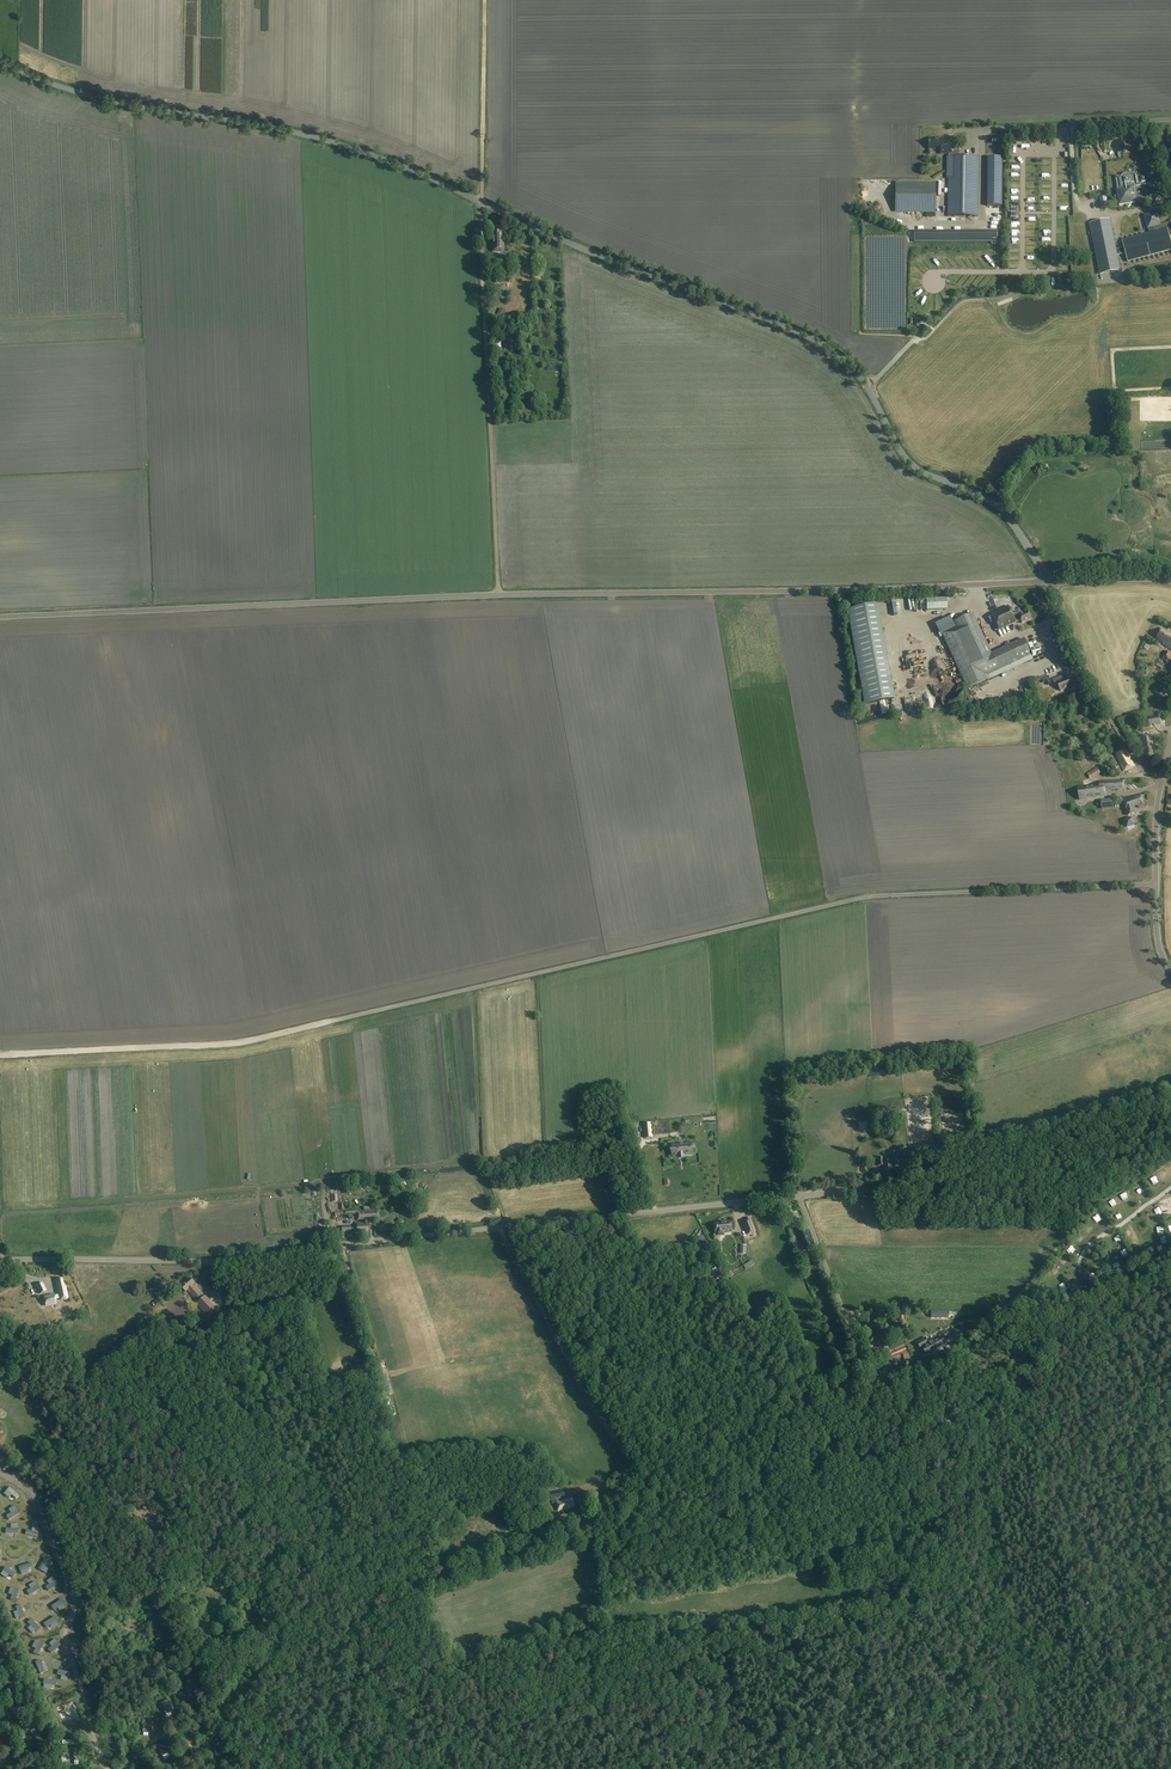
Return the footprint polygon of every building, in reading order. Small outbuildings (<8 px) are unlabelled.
[(948,154),(948,206),(947,216),(978,217),(978,206),(979,157),(959,157),(959,151),(951,151),(951,146),(943,145),(944,139),(934,139),(934,140),(929,140),(929,149),(941,149),(941,154),(948,154)] [(987,158),(987,206),(1001,206),(1002,158),(987,158)] [(1114,175),(1114,176),(1115,177),(1119,179),(1121,189),(1117,189),(1116,189),(1117,194),(1114,197),(1118,200),(1119,206),(1125,205),(1128,207),(1131,204),(1135,203),(1135,201),(1147,200),(1147,201),(1147,199),(1152,199),(1152,200),(1153,205),(1160,204),(1160,202),(1156,181),(1156,179),(1160,179),(1159,174),(1155,175),(1155,174),(1158,173),(1156,163),(1141,166),(1142,171),(1138,176),(1134,177),(1128,173),(1123,174),(1122,175),(1119,179),(1115,176),(1114,175)] [(935,182),(895,182),(895,212),(935,213),(935,182)] [(1099,198),(1101,208),(1108,207),(1106,197),(1099,198)] [(1122,248),(1123,254),(1126,253),(1128,262),(1170,250),(1170,244),(1169,236),(1170,236),(1170,222),(1161,224),(1157,212),(1144,216),(1149,233),(1122,241),(1124,248),(1122,248)] [(1117,255),(1119,255),(1118,249),(1116,249),(1110,219),(1090,223),(1100,274),(1120,270),(1117,255)] [(501,238),(501,233),(491,233),(492,243),(490,243),(491,252),(504,252),(504,244),(502,244),(502,240),(504,240),(503,238),(501,238)] [(496,270),(490,270),(491,293),(504,292),(503,285),(497,285),(496,270)] [(505,311),(500,309),(497,317),(502,319),(505,311)] [(927,599),(927,610),(947,609),(947,598),(927,599)] [(848,608),(866,705),(879,702),(885,701),(895,699),(876,603),(848,608)] [(1011,615),(1008,607),(991,615),(999,631),(1015,623),(1020,621),(1021,624),(1031,620),(1027,612),(1021,615),(1020,613),(1011,615)] [(941,635),(959,674),(966,689),(986,680),(985,677),(1030,656),(1023,640),(990,655),(971,614),(952,623),(955,628),(954,629),(941,635)] [(951,623),(939,629),(941,635),(954,629),(955,628),(952,623),(951,623)] [(1170,649),(1170,634),(1162,629),(1156,639),(1163,643),(1162,644),(1170,649)] [(1167,650),(1166,652),(1164,651),(1163,654),(1164,655),(1163,659),(1167,661),(1168,659),(1170,660),(1170,659),(1170,655),(1170,654),(1170,653),(1167,650)] [(1047,685),(1051,684),(1048,676),(1040,679),(1042,683),(1046,682),(1047,685)] [(1068,679),(1061,681),(1059,677),(1052,679),(1054,683),(1057,682),(1060,691),(1071,686),(1068,679)] [(1148,717),(1149,725),(1160,723),(1158,716),(1148,717)] [(1143,756),(1151,755),(1153,755),(1151,744),(1151,743),(1153,743),(1152,735),(1150,736),(1139,738),(1140,745),(1141,745),(1142,750),(1143,756)] [(1123,772),(1133,767),(1135,766),(1132,761),(1130,761),(1129,759),(1130,758),(1125,750),(1124,751),(1116,755),(1114,756),(1123,772)] [(1097,768),(1087,774),(1091,779),(1100,773),(1097,768)] [(1077,788),(1079,797),(1086,796),(1087,800),(1096,799),(1096,798),(1099,798),(1100,798),(1106,797),(1105,793),(1104,794),(1104,791),(1117,790),(1117,792),(1123,791),(1123,788),(1122,788),(1122,785),(1123,785),(1123,782),(1098,783),(1099,785),(1077,788)] [(1144,806),(1141,795),(1123,800),(1128,816),(1136,813),(1134,807),(1138,806),(1138,808),(1144,806)] [(1101,801),(1101,808),(1113,807),(1112,800),(1101,801)] [(1121,822),(1125,832),(1135,828),(1134,825),(1138,824),(1136,817),(1121,822)] [(643,1123),(644,1134),(651,1133),(650,1122),(643,1123)] [(672,1145),(673,1156),(677,1156),(685,1155),(691,1154),(690,1154),(690,1150),(691,1149),(691,1148),(690,1148),(689,1144),(690,1144),(690,1143),(672,1145)] [(881,1160),(883,1180),(892,1179),(891,1168),(900,1167),(898,1152),(889,1153),(890,1159),(881,1160)] [(325,1193),(327,1217),(340,1216),(339,1208),(347,1207),(346,1191),(325,1193)] [(794,1215),(791,1209),(787,1210),(787,1211),(785,1212),(790,1224),(801,1220),(798,1213),(794,1215)] [(377,1211),(362,1212),(360,1212),(355,1210),(344,1211),(344,1215),(356,1214),(357,1215),(358,1221),(363,1221),(378,1220),(377,1211)] [(1105,1219),(1109,1215),(1105,1210),(1100,1215),(1105,1219)] [(742,1223),(748,1235),(755,1232),(750,1220),(742,1223)] [(724,1236),(724,1233),(731,1232),(730,1222),(714,1224),(715,1234),(717,1234),(717,1236),(724,1236)] [(365,1223),(357,1223),(357,1233),(369,1232),(368,1224),(365,1224),(365,1223)] [(800,1232),(805,1248),(812,1246),(806,1230),(800,1232)] [(68,1298),(65,1284),(63,1283),(62,1278),(55,1279),(58,1295),(55,1296),(54,1294),(44,1296),(45,1305),(56,1303),(55,1299),(59,1298),(59,1300),(68,1298)] [(195,1298),(197,1297),(201,1302),(197,1305),(205,1313),(214,1306),(206,1297),(203,1299),(199,1295),(201,1293),(193,1285),(194,1283),(189,1278),(181,1287),(185,1291),(187,1290),(195,1298)] [(36,1286),(40,1294),(46,1291),(42,1282),(36,1286)] [(936,1349),(945,1344),(941,1337),(928,1343),(925,1338),(916,1343),(920,1349),(921,1348),(924,1347),(925,1348),(922,1350),(925,1355),(933,1351),(933,1352),(937,1350),(936,1349)] [(893,1347),(889,1349),(894,1361),(903,1357),(905,1361),(910,1359),(901,1339),(891,1343),(893,1347)] [(379,1376),(382,1387),(388,1386),(385,1375),(379,1376)] [(561,1498),(565,1497),(563,1490),(550,1494),(552,1501),(556,1500),(561,1498)] [(558,1511),(563,1510),(575,1507),(574,1505),(581,1504),(579,1498),(573,1500),(572,1499),(561,1501),(556,1502),(556,1503),(558,1511)] [(187,1680),(186,1687),(187,1687),(187,1689),(198,1690),(199,1681),(187,1680)] [(163,1707),(165,1714),(173,1711),(171,1706),(172,1705),(170,1699),(160,1703),(161,1708),(163,1707)] [(153,1727),(154,1721),(142,1720),(142,1725),(144,1725),(143,1732),(151,1733),(152,1727),(153,1727)] [(169,1753),(167,1748),(168,1747),(166,1741),(156,1745),(157,1750),(159,1749),(162,1756),(169,1753)] [(65,1748),(65,1758),(73,1758),(73,1748),(74,1748),(74,1745),(70,1745),(69,1748),(65,1748)]
